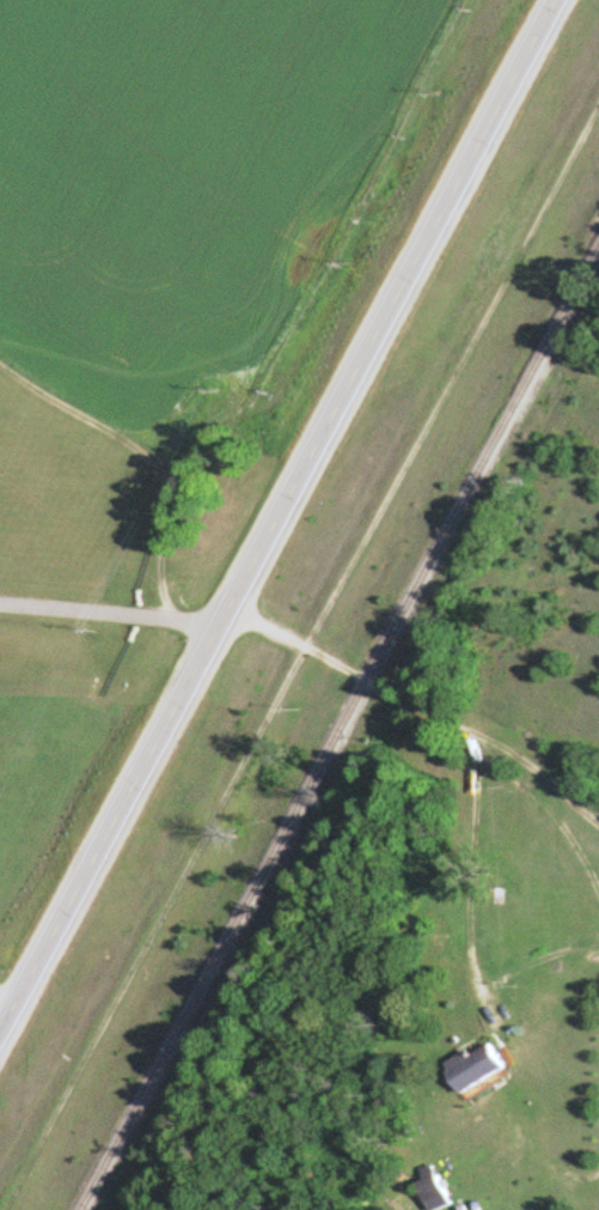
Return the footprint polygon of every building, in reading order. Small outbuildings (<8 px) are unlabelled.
[(438,1060),(456,1092),(500,1065),(487,1042),(467,1053),(463,1046),(438,1060)] [(427,1165),(417,1171),(421,1179),(411,1185),(424,1209),(434,1209),(448,1203),(427,1165)]
